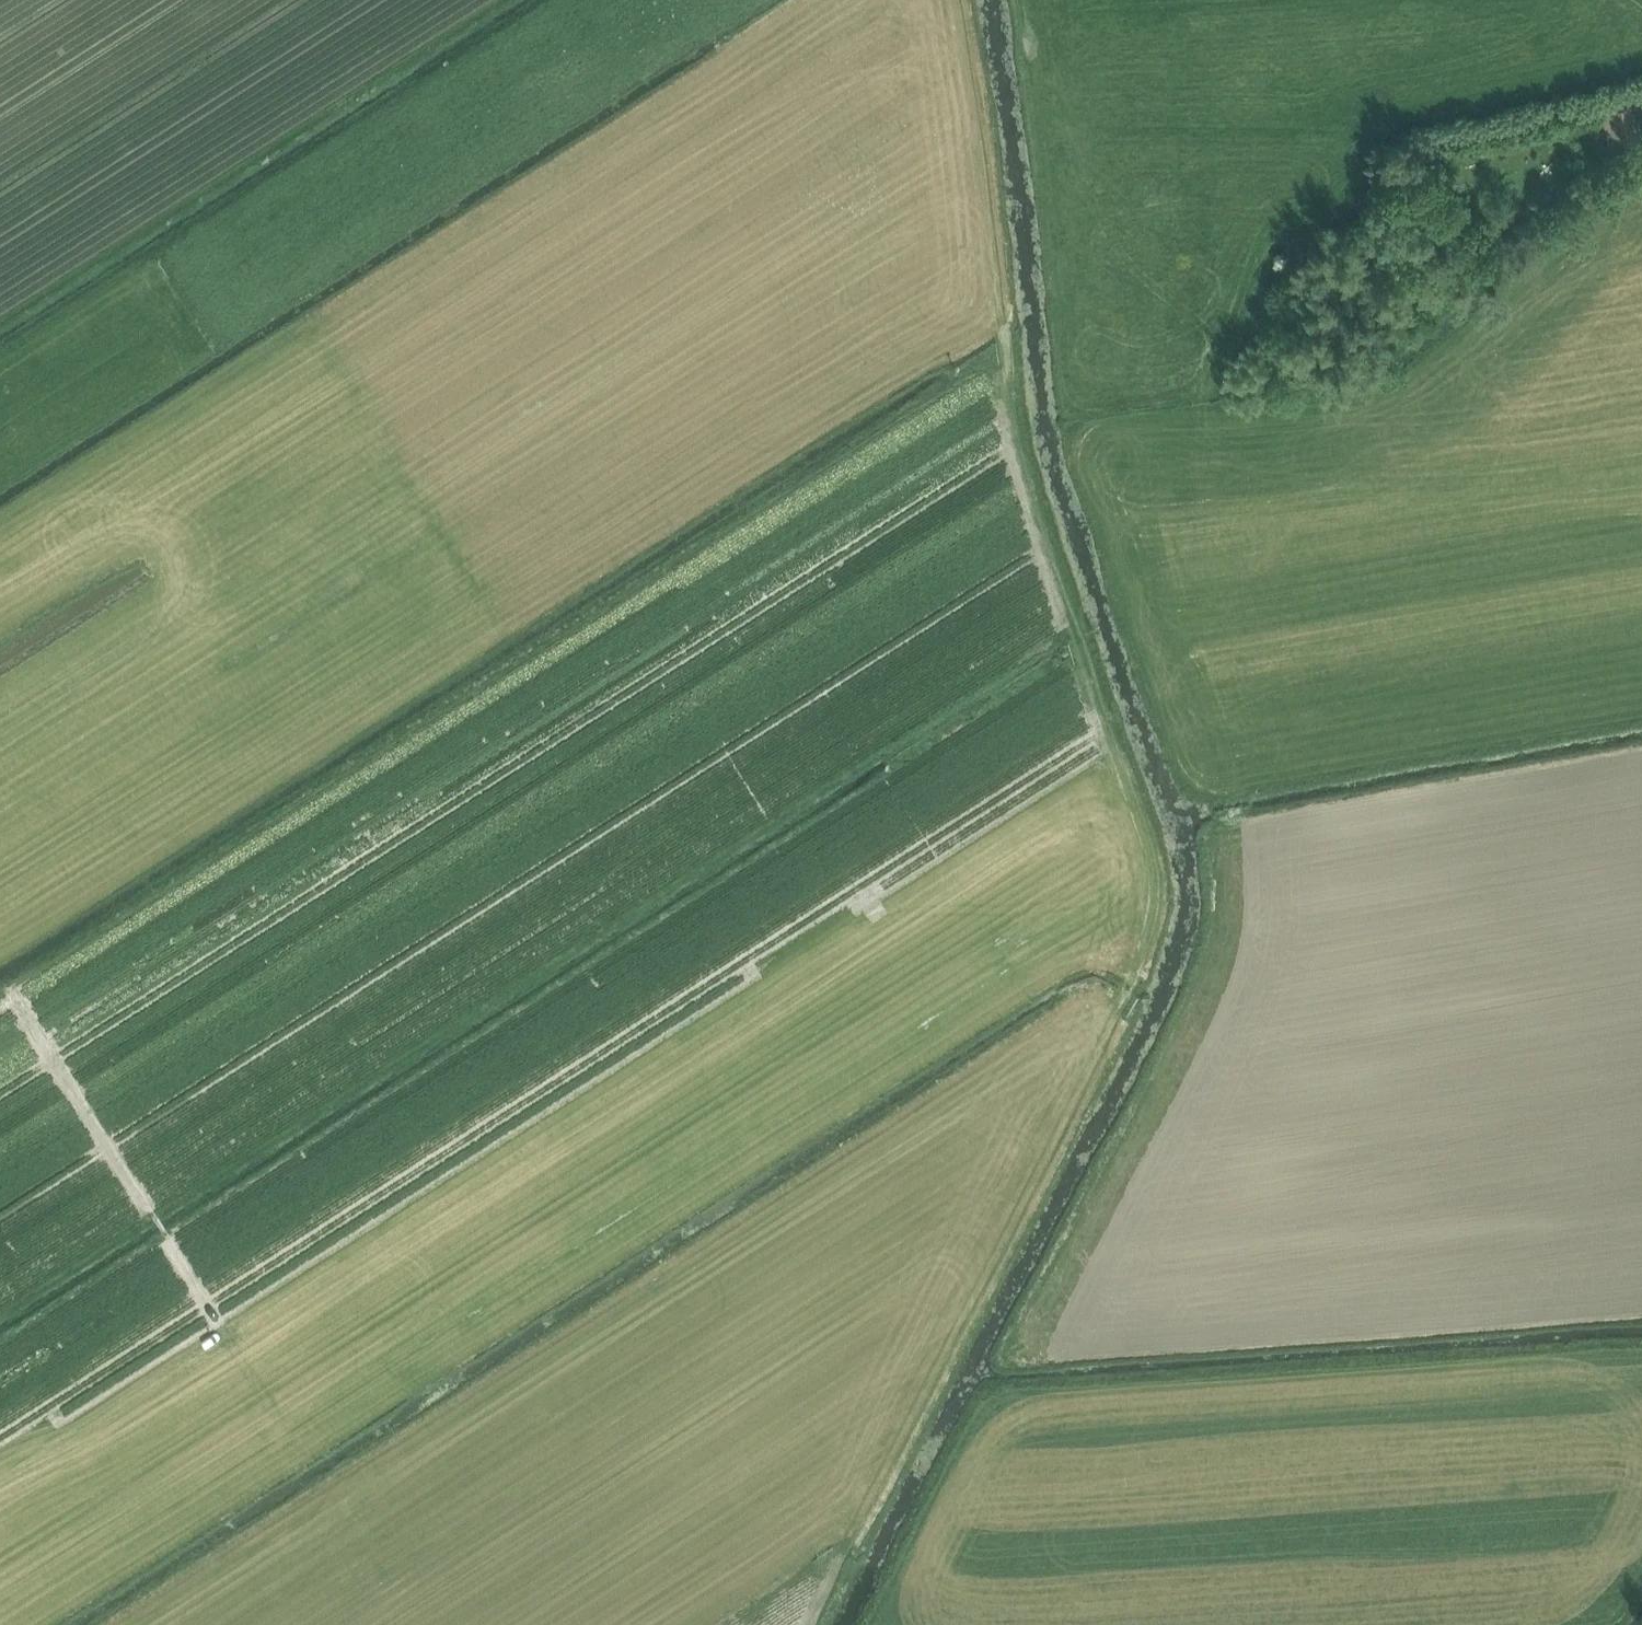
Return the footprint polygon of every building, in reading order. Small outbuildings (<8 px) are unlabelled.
[(1621,141),(1638,137),(1630,102),(1613,107),(1613,108),(1602,111),(1608,142),(1621,139),(1621,141)]
